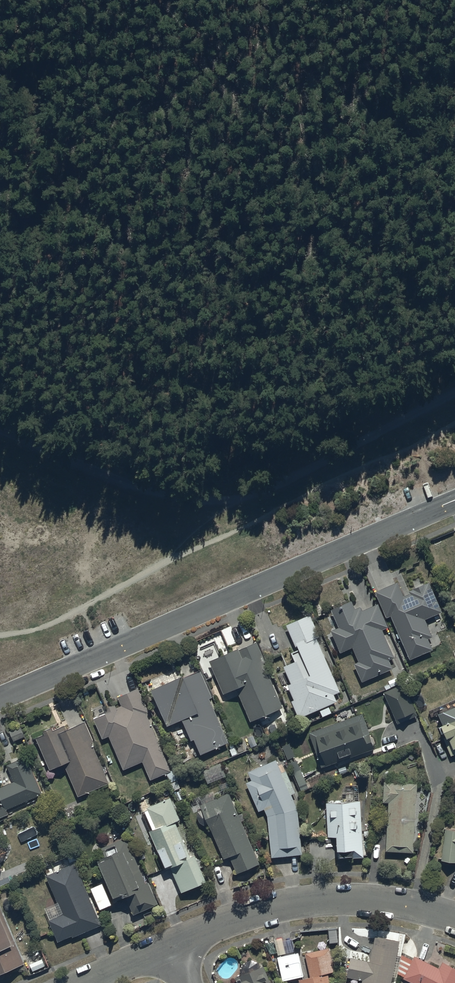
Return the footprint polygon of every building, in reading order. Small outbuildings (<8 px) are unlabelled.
[(387,619),(391,617),(411,662),(434,652),(428,641),(433,638),(426,621),(443,614),(430,584),(409,593),(410,596),(404,599),(398,585),(376,594),(387,619)] [(339,630),(331,633),(340,655),(353,649),(359,664),(354,666),(362,684),(393,671),(389,663),(395,660),(383,632),(389,630),(379,606),(362,613),(361,609),(355,611),(352,603),(332,612),(339,630)] [(296,664),(285,669),(292,687),(289,688),(295,702),(291,703),(299,721),(320,712),(323,719),(332,715),(329,709),(338,705),(334,697),(341,694),(317,641),(320,639),(311,617),(287,628),(298,653),(293,656),(296,664)] [(226,697),(237,693),(251,724),(283,709),(263,666),(267,664),(257,644),(211,665),(226,697)] [(200,672),(152,693),(168,729),(183,723),(192,743),(194,742),(201,757),(229,745),(209,701),(212,700),(200,672)] [(404,685),(384,694),(398,727),(418,718),(404,685)] [(151,782),(166,775),(173,793),(180,790),(176,782),(179,780),(175,770),(171,772),(146,715),(149,714),(138,691),(117,700),(121,708),(116,710),(115,708),(105,712),(107,715),(94,721),(103,741),(109,738),(124,772),(143,764),(151,782)] [(444,741),(451,759),(454,757),(454,712),(440,718),(444,730),(442,731),(446,740),(444,741)] [(362,716),(309,735),(322,770),(374,751),(362,716)] [(109,786),(92,745),(94,745),(85,724),(67,731),(65,728),(36,741),(51,774),(65,768),(79,799),(109,786)] [(20,729),(10,733),(15,743),(25,738),(20,729)] [(7,812),(44,796),(28,759),(8,768),(14,783),(0,789),(0,821),(9,817),(7,812)] [(272,860),(303,857),(298,811),(292,797),(296,795),(286,773),(282,775),(276,761),(248,773),(249,774),(246,781),(248,785),(247,785),(259,814),(265,811),(269,822),(272,860)] [(414,855),(417,786),(384,784),(383,805),(389,805),(387,854),(414,855)] [(224,861),(230,858),(238,876),(261,866),(242,823),(246,822),(243,815),(239,817),(229,795),(217,800),(214,794),(203,798),(206,805),(201,807),(202,811),(198,813),(203,820),(206,819),(224,861)] [(170,800),(142,812),(149,830),(152,829),(153,832),(149,834),(166,872),(171,870),(182,896),(207,885),(195,858),(191,860),(176,825),(180,823),(170,800)] [(362,833),(361,803),(326,804),(327,809),(323,809),(323,819),(328,818),(328,839),(338,842),(339,861),(364,860),(363,837),(369,837),(369,832),(362,833)] [(446,831),(443,863),(454,865),(454,833),(446,831)] [(146,877),(140,863),(138,857),(134,858),(126,840),(102,851),(106,860),(98,864),(115,903),(120,901),(121,904),(126,901),(134,918),(159,907),(146,877)] [(140,863),(146,877),(157,872),(152,859),(151,859),(150,857),(143,861),(143,862),(140,863)] [(102,927),(75,865),(46,878),(58,904),(45,910),(50,921),(48,922),(58,945),(72,939),(73,940),(102,927)] [(102,885),(91,890),(100,912),(112,907),(102,885)] [(25,966),(0,908),(0,977),(25,966)] [(362,982),(391,982),(392,979),(396,980),(400,959),(397,958),(400,944),(375,939),(371,964),(351,961),(348,980),(362,982)] [(305,955),(311,980),(299,982),(300,982),(329,982),(328,975),(335,973),(329,950),(305,955)] [(299,955),(278,959),(283,982),(286,982),(304,979),(299,955)] [(443,964),(440,971),(415,958),(404,981),(408,982),(454,982),(454,970),(443,964)] [(43,961),(29,966),(28,967),(31,975),(46,969),(43,961)] [(241,972),(241,973),(241,974),(241,975),(241,976),(242,977),(237,979),(239,982),(237,982),(271,982),(264,968),(261,969),(260,968),(260,967),(259,966),(258,965),(257,964),(256,964),(255,963),(254,963),(253,963),(252,963),(251,963),(250,963),(249,963),(248,963),(247,963),(247,964),(246,964),(245,965),(244,965),(244,966),(243,967),(242,968),(242,969),(241,970),(241,971),(241,972)]
